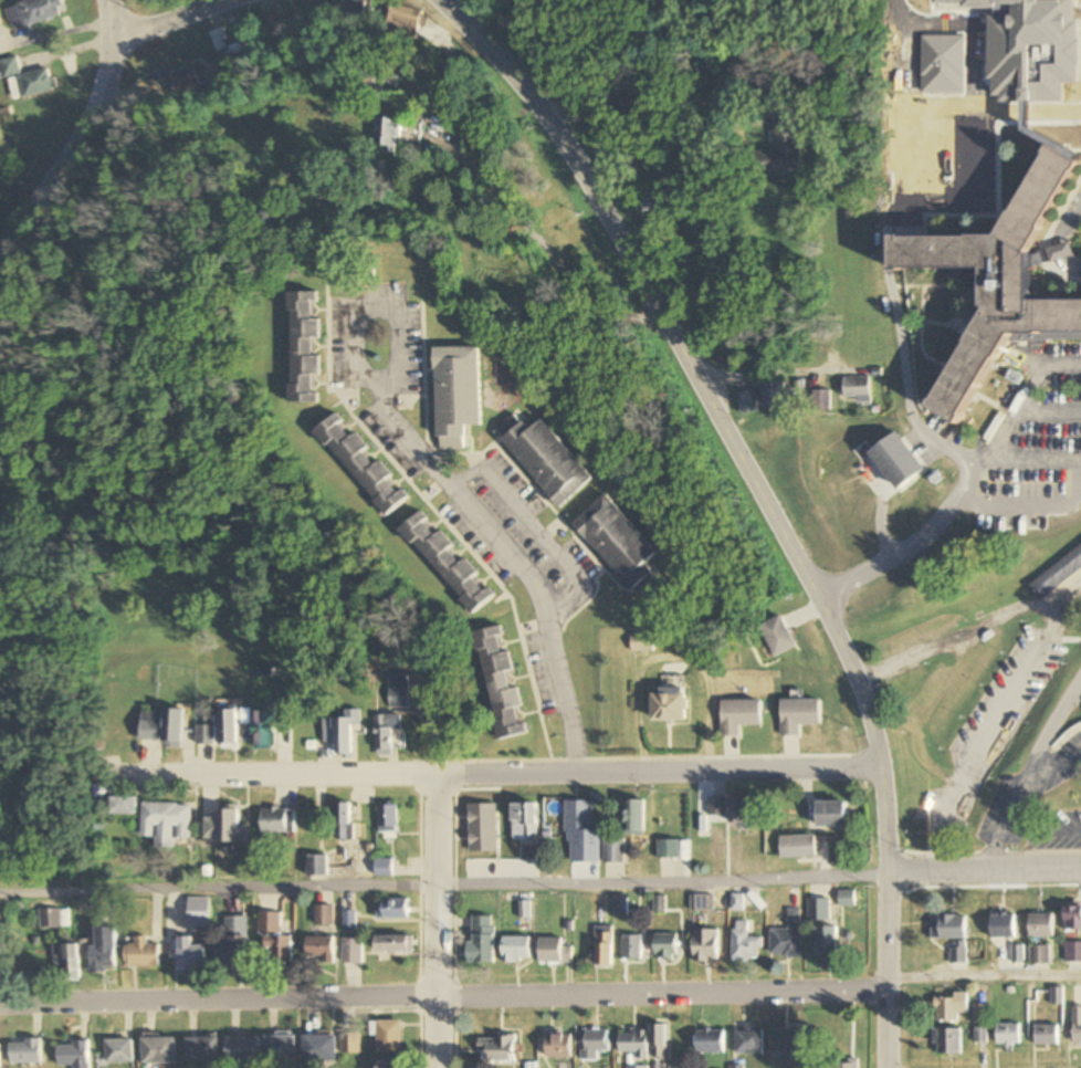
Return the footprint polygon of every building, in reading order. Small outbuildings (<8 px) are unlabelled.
[(57,0),(26,0),(8,5),(15,29),(61,17),(57,0)] [(357,0),(346,0),(341,18),(371,27),(377,8),(366,6),(367,3),(357,0)] [(938,5),(1006,6),(1006,27),(987,26),(986,99),(1034,100),(1035,27),(1014,27),(1015,8),(1044,8),(1044,0),(938,0),(938,5)] [(384,29),(414,42),(426,16),(396,2),(384,29)] [(255,55),(246,38),(228,47),(236,64),(255,55)] [(20,74),(18,59),(3,60),(4,76),(20,74)] [(14,100),(57,90),(51,67),(8,78),(14,100)] [(202,87),(193,67),(166,78),(175,99),(202,87)] [(387,67),(365,67),(365,89),(387,89),(387,67)] [(373,143),(396,149),(402,120),(379,114),(373,143)] [(1080,333),(1080,301),(1030,301),(1030,265),(1046,265),(1048,260),(1071,260),(1071,250),(1029,254),(1073,160),(1044,146),(1002,236),(892,237),(892,270),(982,270),(982,308),(931,409),(963,424),(1005,333),(1080,333)] [(291,404),(318,404),(318,376),(322,376),(322,356),(314,357),(314,338),(319,338),(319,292),(290,293),(291,404)] [(481,426),(480,347),(435,348),(436,451),(464,450),(463,426),(481,426)] [(871,378),(844,378),(844,399),(857,399),(857,403),(871,403),(871,378)] [(787,379),(762,384),(768,411),(799,404),(796,388),(789,389),(787,379)] [(759,413),(758,392),(739,393),(741,414),(759,413)] [(386,517),(408,499),(369,449),(368,449),(340,414),(318,430),(386,517)] [(594,479),(544,419),(529,431),(515,414),(494,431),(559,509),(594,479)] [(653,572),(645,563),(658,552),(608,493),(573,523),(631,591),(653,572)] [(473,614),(495,595),(464,559),(463,559),(422,511),(401,529),(473,614)] [(1041,597),(1080,570),(1080,547),(1030,582),(1041,597)] [(499,740),(528,734),(526,724),(524,725),(516,688),(515,689),(507,652),(501,627),(476,632),(499,740)] [(408,676),(390,676),(390,709),(408,709),(408,676)] [(653,722),(686,722),(686,691),(653,691),(653,722)] [(219,708),(219,748),(237,748),(237,708),(219,708)] [(162,748),(182,748),(182,710),(140,710),(140,741),(162,741),(162,748)] [(362,710),(345,710),(345,720),(324,720),(325,744),(336,743),(336,757),(352,757),(352,732),(363,731),(362,710)] [(254,712),(254,750),(275,750),(275,712),(254,712)] [(402,716),(377,716),(377,754),(402,754),(402,716)] [(212,745),(212,726),(196,726),(196,745),(212,745)] [(113,815),(139,815),(139,798),(113,798),(113,815)] [(729,827),(756,827),(756,807),(747,807),(747,798),(729,798),(729,827)] [(723,799),(708,799),(708,816),(723,816),(723,799)] [(623,836),(644,836),(644,801),(623,801),(623,836)] [(565,833),(593,833),(593,802),(565,802),(565,833)] [(847,802),(818,802),(818,828),(847,828),(847,802)] [(191,804),(144,804),(144,838),(158,838),(158,848),(176,848),(176,838),(191,838),(191,804)] [(351,840),(351,804),(337,804),(337,840),(351,840)] [(513,805),(513,840),(539,840),(539,805),(513,805)] [(397,806),(379,806),(379,839),(397,839),(397,806)] [(247,842),(246,827),(239,827),(239,809),(217,809),(217,816),(206,816),(206,843),(247,842)] [(296,809),(263,809),(263,833),(296,833),(296,809)] [(816,858),(816,836),(781,836),(781,858),(816,858)] [(626,840),(604,840),(604,864),(626,864),(626,840)] [(658,859),(680,859),(680,841),(658,841),(658,859)] [(308,877),(327,877),(327,856),(308,856),(308,877)] [(377,859),(377,877),(393,877),(393,859),(377,859)] [(855,906),(855,892),(840,892),(840,906),(855,906)] [(715,896),(691,896),(691,912),(715,912),(715,896)] [(409,919),(409,900),(381,900),(381,919),(409,919)] [(815,904),(810,904),(810,920),(829,919),(829,901),(818,901),(818,917),(815,917),(815,904)] [(333,926),(333,905),(315,905),(315,926),(333,926)] [(189,926),(207,926),(207,906),(189,906),(189,926)] [(1065,906),(1065,931),(1080,931),(1080,906),(1065,906)] [(40,928),(61,928),(61,910),(40,910),(40,928)] [(801,957),(801,910),(789,910),(789,929),(771,929),(771,957),(801,957)] [(356,930),(356,912),(344,912),(344,930),(356,930)] [(259,935),(268,935),(268,965),(290,965),(290,936),(280,936),(280,913),(259,913),(259,935)] [(992,914),(992,939),(1016,939),(1016,914),(992,914)] [(1053,914),(1030,914),(1030,937),(1053,937),(1053,914)] [(932,940),(966,940),(966,915),(938,915),(938,927),(932,927),(932,940)] [(225,936),(245,938),(246,919),(226,917),(225,936)] [(495,964),(495,917),(470,917),(470,964),(495,964)] [(733,960),(762,960),(762,938),(748,938),(748,922),(733,922),(733,960)] [(116,973),(116,927),(95,927),(95,947),(90,947),(90,973),(116,973)] [(597,970),(613,970),(613,927),(597,927),(597,970)] [(839,927),(819,927),(819,958),(839,958),(839,927)] [(718,930),(694,930),(694,964),(718,964),(718,930)] [(656,959),(677,959),(677,934),(656,934),(656,959)] [(622,960),(643,960),(643,935),(622,935),(622,960)] [(414,953),(414,936),(376,936),(376,953),(414,953)] [(504,962),(531,962),(531,937),(504,937),(504,962)] [(160,968),(160,944),(148,944),(148,938),(129,938),(129,968),(160,968)] [(204,938),(178,938),(178,973),(204,973),(204,938)] [(334,963),(334,938),(307,938),(307,963),(334,963)] [(342,965),(363,965),(363,939),(342,939),(342,965)] [(540,964),(571,964),(571,939),(540,939),(540,964)] [(216,967),(248,967),(248,942),(216,942),(216,967)] [(1080,962),(1080,943),(1066,943),(1066,962),(1080,962)] [(952,962),(966,962),(966,944),(951,945),(952,962)] [(80,945),(54,945),(54,969),(65,969),(65,983),(80,983),(80,945)] [(1022,964),(1024,948),(1014,946),(1013,962),(1022,964)] [(1051,946),(1031,946),(1031,964),(1051,964),(1051,946)] [(1052,1008),(1064,1008),(1064,987),(1052,987),(1052,1008)] [(969,995),(937,995),(937,1021),(960,1021),(960,1013),(969,1013),(969,995)] [(402,1055),(401,1022),(378,1022),(378,1056),(402,1055)] [(1021,1024),(998,1024),(998,1046),(1021,1046),(1021,1024)] [(670,1060),(670,1025),(652,1025),(652,1060),(670,1060)] [(1036,1045),(1059,1045),(1059,1025),(1036,1025),(1036,1045)] [(771,1055),(803,1055),(803,1028),(771,1028),(771,1055)] [(763,1055),(763,1029),(737,1029),(737,1055),(763,1055)] [(962,1029),(936,1029),(936,1055),(962,1055),(962,1029)] [(609,1051),(609,1031),(584,1031),(584,1061),(598,1061),(598,1051),(609,1051)] [(725,1054),(725,1031),(698,1031),(698,1054),(725,1054)] [(619,1032),(619,1057),(648,1057),(648,1032),(619,1032)] [(361,1054),(361,1034),(342,1034),(342,1054),(361,1054)] [(547,1035),(547,1058),(571,1058),(571,1035),(547,1035)] [(265,1036),(265,1067),(295,1067),(295,1036),(265,1036)] [(336,1062),(336,1037),(303,1037),(303,1062),(336,1062)] [(480,1037),(480,1064),(515,1064),(515,1037),(480,1037)] [(177,1065),(177,1038),(143,1038),(143,1065),(177,1065)] [(227,1038),(227,1065),(259,1065),(259,1038),(227,1038)] [(219,1039),(186,1039),(186,1063),(219,1063),(219,1039)] [(41,1041),(9,1041),(9,1065),(41,1065),(41,1041)] [(134,1064),(134,1041),(106,1041),(106,1064),(134,1064)] [(58,1067),(72,1067),(89,1067),(89,1044),(58,1044),(58,1067)] [(857,1059),(837,1059),(837,1067),(857,1067),(857,1059)]
